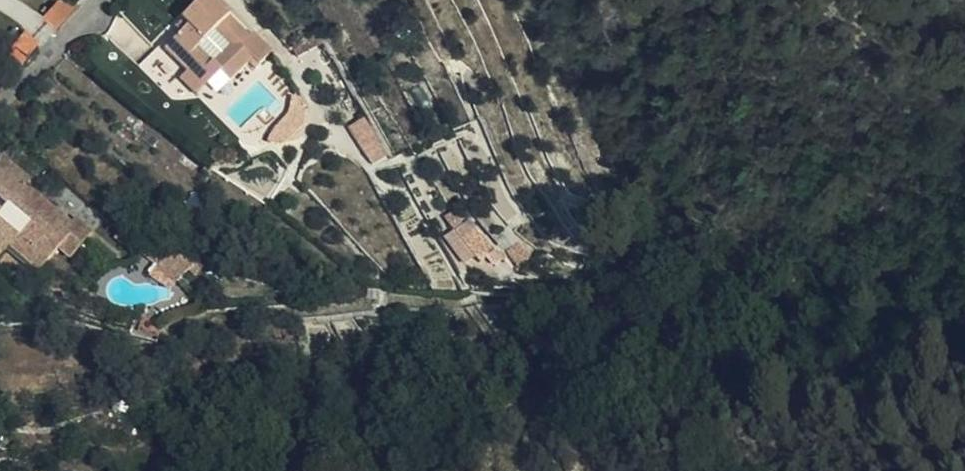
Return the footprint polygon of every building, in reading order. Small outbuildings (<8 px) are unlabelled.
[(73,0),(56,0),(44,14),(57,25),(76,3),(73,0)] [(189,69),(193,64),(210,80),(224,67),(234,77),(249,63),(256,70),(277,50),(259,31),(252,38),(216,0),(204,0),(183,20),(189,26),(168,46),(189,69)] [(38,40),(26,32),(11,49),(23,58),(38,40)] [(615,38),(616,50),(627,43),(627,38),(615,38)] [(627,43),(616,50),(616,55),(627,55),(627,43)] [(193,64),(189,69),(181,77),(198,94),(210,80),(193,64)] [(383,117),(367,88),(348,97),(366,126),(383,117)] [(305,126),(309,109),(292,115),(275,128),(273,143),(286,142),(305,126)] [(29,177),(0,152),(0,212),(8,203),(26,219),(17,230),(0,216),(0,229),(3,232),(35,252),(45,258),(58,242),(73,253),(93,228),(74,214),(69,220),(22,184),(29,177)] [(467,198),(451,206),(467,232),(473,228),(484,248),(499,239),(487,229),(467,198)] [(467,232),(451,206),(439,213),(455,239),(467,232)] [(1,250),(6,243),(37,267),(45,258),(35,252),(3,232),(0,229),(0,249),(1,250)]
